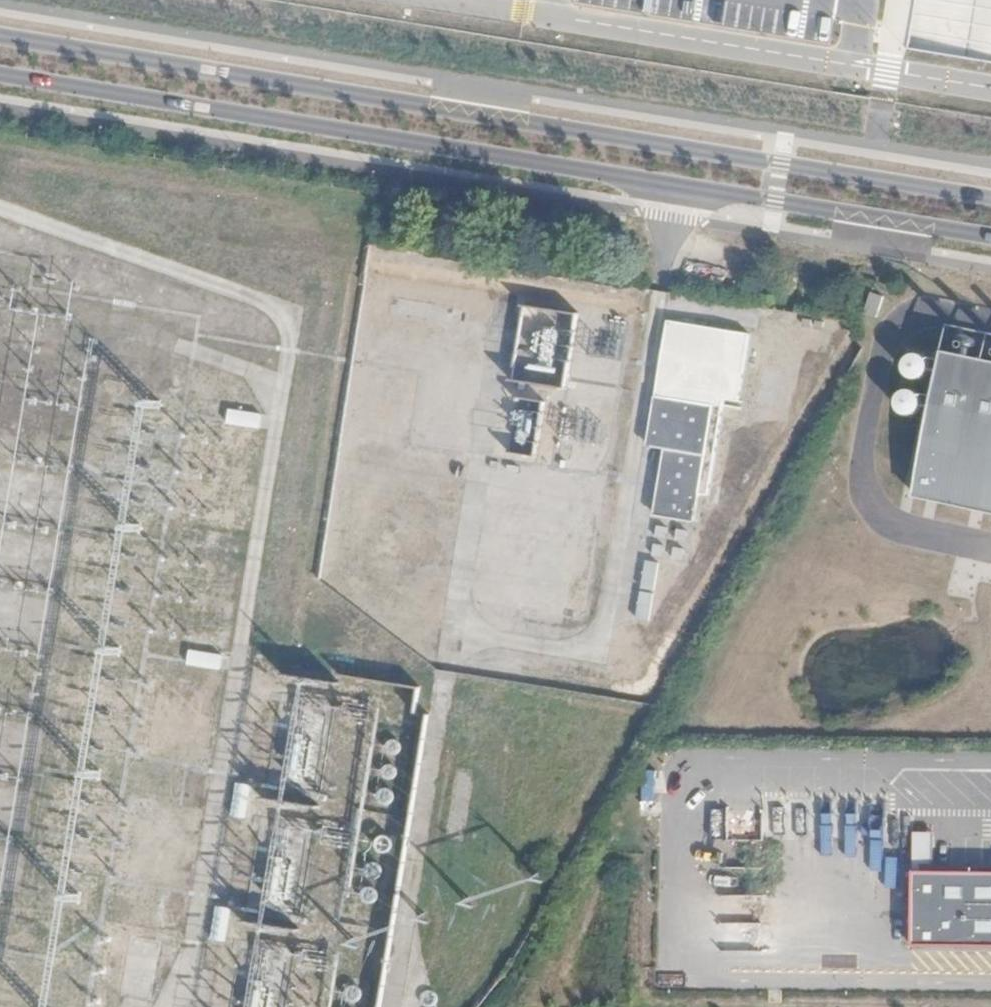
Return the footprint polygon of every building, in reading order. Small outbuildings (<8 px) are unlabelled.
[(883,300),(871,297),(865,317),(877,320),(883,300)] [(523,307),(512,382),(522,383),(517,417),(562,424),(578,315),(523,307)] [(747,332),(666,318),(656,400),(714,409),(722,410),(724,398),(737,400),(747,332)] [(944,357),(990,366),(990,337),(949,328),(944,357)] [(914,357),(911,358),(907,362),(905,367),(905,371),(906,376),(911,381),(914,382),(922,381),(928,377),(929,373),(930,368),(928,363),(925,359),(920,357),(914,357)] [(944,357),(914,496),(990,512),(990,366),(944,357)] [(922,401),(920,398),(917,395),(912,392),(906,393),(901,396),(898,400),(897,407),(899,411),(902,415),(906,417),(910,418),(914,417),(918,415),(921,412),(922,408),(922,401)] [(714,409),(656,400),(649,448),(666,452),(656,518),(696,524),(714,409)] [(263,415),(229,409),(226,424),(261,430),(263,415)] [(554,479),(550,509),(597,516),(602,487),(554,479)] [(221,656),(188,650),(186,663),(218,669),(221,656)] [(181,806),(197,809),(204,775),(188,772),(181,806)] [(251,785),(236,782),(230,815),(245,818),(251,785)] [(932,874),(933,834),(914,833),(912,873),(932,874)] [(913,876),(911,950),(990,951),(990,877),(913,876)] [(230,910),(215,907),(209,940),(224,943),(230,910)] [(123,999),(152,1002),(158,942),(129,939),(123,999)]
